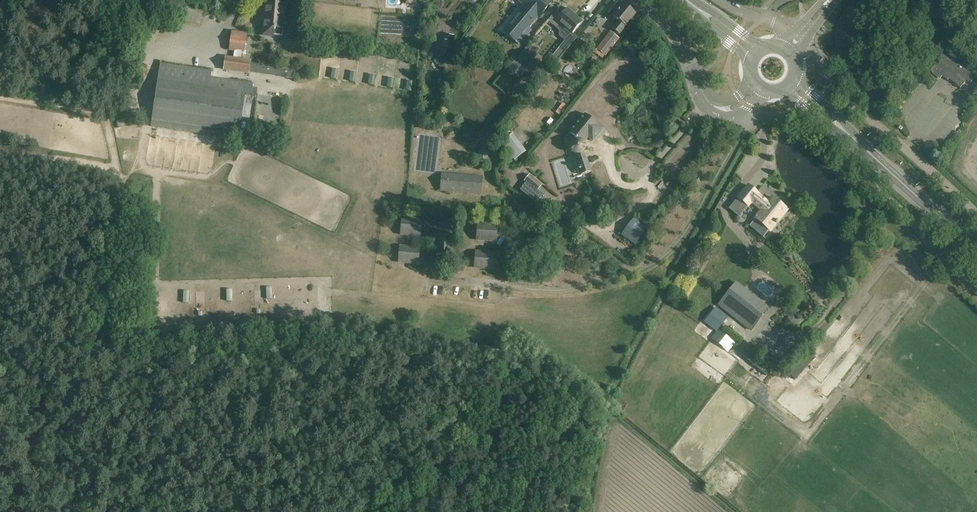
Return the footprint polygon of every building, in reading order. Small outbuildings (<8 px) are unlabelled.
[(527,4),(504,32),(519,44),(531,30),(528,28),(538,16),(539,17),(553,1),(552,0),(522,0),(527,4)] [(261,37),(273,38),(274,34),(282,35),(283,29),(284,24),(286,24),(288,22),(288,20),(286,17),(284,17),(285,6),(266,4),(265,13),(264,13),(261,37)] [(619,21),(613,29),(619,34),(635,14),(623,4),(619,10),(618,9),(617,11),(618,11),(613,17),(619,21)] [(552,16),(548,21),(559,31),(559,36),(565,41),(568,38),(572,34),(582,22),(573,14),(574,14),(568,8),(564,13),(559,8),(552,16)] [(600,45),(596,49),(606,57),(609,53),(619,39),(610,32),(600,45)] [(249,73),(250,64),(250,61),(243,60),(247,35),(233,33),(230,50),(234,50),(233,59),(226,58),(225,70),(249,73)] [(451,45),(452,40),(449,36),(444,36),(440,39),(440,44),(442,48),(447,48),(451,45)] [(563,55),(558,50),(550,59),(555,64),(563,55)] [(962,76),(967,71),(953,59),(952,61),(944,55),(932,69),(932,70),(931,70),(931,71),(931,72),(932,73),(938,78),(941,75),(948,81),(950,79),(961,88),(967,81),(962,76)] [(160,64),(152,120),(239,133),(240,122),(242,109),(244,95),(257,97),(258,89),(253,88),(254,84),(211,78),(212,72),(160,64)] [(250,64),(249,73),(282,78),(292,79),(294,69),(250,64)] [(518,70),(511,65),(507,69),(514,75),(518,70)] [(559,115),(567,105),(562,101),(554,112),(559,115)] [(585,146),(584,143),(589,138),(593,141),(603,129),(585,114),(570,133),(566,138),(572,143),(571,144),(570,147),(570,149),(572,153),(574,155),(576,155),(578,162),(577,162),(581,176),(592,173),(588,159),(586,160),(584,153),(584,152),(585,150),(586,148),(585,146)] [(154,136),(210,143),(211,135),(155,128),(154,136)] [(272,135),(279,141),(284,134),(277,128),(272,135)] [(513,134),(502,143),(515,161),(527,152),(513,134)] [(484,149),(478,151),(478,158),(483,161),(489,158),(489,152),(484,149)] [(441,191),(481,194),(482,177),(442,174),(441,191)] [(523,182),(526,184),(520,190),(536,203),(543,195),(538,191),(542,185),(529,174),(523,182)] [(739,216),(744,211),(751,202),(762,211),(755,219),(770,230),(785,212),(780,208),(782,205),(772,198),(768,203),(758,194),(758,193),(749,186),(730,208),(739,216)] [(402,218),(400,236),(421,238),(422,220),(402,218)] [(633,219),(621,235),(635,245),(647,229),(633,219)] [(477,223),(476,242),(496,243),(498,225),(477,223)] [(436,235),(434,255),(452,257),(454,236),(436,235)] [(400,246),(398,264),(418,266),(420,248),(400,246)] [(475,251),(474,269),(494,271),(496,253),(475,251)] [(769,307),(736,281),(717,305),(751,331),(769,307)] [(716,309),(705,323),(716,332),(727,318),(716,309)] [(733,347),(730,355),(741,359),(744,350),(733,347)] [(805,364),(812,355),(808,352),(801,361),(805,364)] [(746,353),(743,357),(757,369),(761,364),(746,353)] [(766,376),(770,371),(761,364),(757,369),(766,376)] [(790,382),(801,372),(797,368),(786,378),(790,382)]
